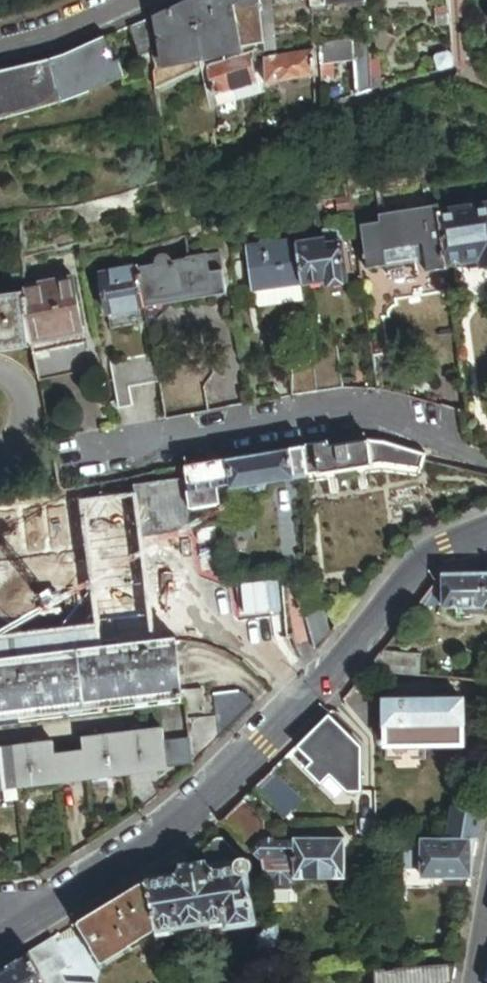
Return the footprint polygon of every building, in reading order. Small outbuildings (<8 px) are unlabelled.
[(158,16),(164,50),(167,64),(203,57),(267,45),(265,27),(263,0),(194,0),(158,16)] [(265,27),(276,25),(273,0),(263,0),(265,27)] [(446,23),(453,23),(452,7),(445,8),(445,11),(441,11),(442,20),(446,20),(446,23)] [(156,41),(152,19),(134,27),(140,60),(151,57),(148,43),(156,41)] [(276,25),(265,27),(267,45),(267,53),(278,52),(276,25)] [(120,61),(111,36),(84,48),(97,85),(125,74),(120,61)] [(375,64),(373,36),(356,39),(359,61),(362,96),(376,91),(375,77),(375,64)] [(324,45),(325,65),(332,64),(359,61),(356,39),(324,45)] [(97,85),(84,48),(71,53),(57,57),(68,95),(97,85)] [(319,76),(318,50),(267,58),(270,85),(319,76)] [(455,62),(452,51),(448,50),(438,52),(436,56),(439,67),(442,68),(454,65),(455,62)] [(261,81),(257,55),(257,52),(210,65),(217,95),(261,81)] [(267,58),(267,53),(257,55),(261,81),(261,84),(270,85),(267,58)] [(57,57),(35,63),(10,69),(0,72),(0,113),(16,109),(42,102),(68,95),(57,57)] [(125,59),(120,61),(125,74),(125,75),(130,73),(125,59)] [(382,64),(375,64),(375,77),(383,76),(382,64)] [(97,85),(98,91),(127,79),(125,75),(125,74),(97,85)] [(261,81),(217,95),(219,106),(271,91),(270,85),(261,84),(261,81)] [(68,95),(70,100),(98,91),(97,85),(68,95)] [(4,118),(18,114),(44,108),(70,100),(68,95),(42,102),(16,109),(0,113),(0,119),(4,118)] [(269,124),(281,120),(280,102),(268,103),(269,124)] [(438,200),(436,186),(425,188),(426,198),(431,202),(438,200)] [(340,215),(354,213),(353,200),(338,202),(340,215)] [(439,216),(446,259),(447,267),(468,264),(481,262),(482,268),(486,268),(486,208),(481,209),(480,204),(464,206),(464,212),(439,216)] [(381,217),(382,224),(387,253),(434,246),(428,209),(410,212),(409,205),(404,206),(405,209),(403,209),(404,213),(381,217)] [(439,216),(438,208),(428,209),(434,246),(387,253),(389,268),(425,262),(446,259),(439,216)] [(387,253),(382,224),(377,225),(377,221),(367,223),(367,226),(362,227),(369,272),(389,269),(389,268),(387,253)] [(324,232),(326,242),(326,247),(343,245),(342,234),(324,232)] [(303,286),(298,245),(298,242),(249,248),(255,292),(256,292),(303,286)] [(303,286),(304,288),(327,285),(327,287),(349,285),(343,245),(326,247),(326,242),(298,245),(303,286)] [(141,267),(148,309),(229,296),(224,255),(192,259),(192,261),(175,263),(175,260),(172,257),(169,255),(165,256),(162,257),(160,259),(158,262),(158,265),(141,267)] [(427,275),(448,272),(447,267),(446,259),(425,262),(427,275)] [(469,270),(482,268),(481,262),(468,264),(469,270)] [(109,315),(148,309),(141,267),(103,273),(109,315)] [(75,279),(25,288),(26,292),(33,338),(84,328),(75,279)] [(303,286),(256,292),(257,302),(262,306),(305,301),(304,288),(303,286)] [(33,338),(26,292),(0,296),(0,345),(33,340),(33,338)] [(84,328),(33,338),(33,340),(34,345),(85,335),(84,328)] [(34,345),(33,340),(0,345),(1,352),(34,347),(34,345)] [(89,343),(36,353),(41,382),(94,373),(89,343)] [(374,355),(379,392),(396,394),(409,396),(403,351),(374,355)] [(166,421),(210,414),(207,391),(218,374),(215,354),(157,363),(160,384),(166,421)] [(160,384),(157,363),(156,356),(112,363),(120,411),(134,408),(131,389),(160,384)] [(345,394),(341,363),(314,367),(318,397),(345,394)] [(291,401),(318,397),(314,367),(292,370),(291,401)] [(380,477),(385,445),(370,444),(329,450),(329,444),(305,448),(309,478),(306,478),(305,486),(380,477)] [(419,481),(425,458),(385,445),(380,477),(382,476),(419,481)] [(309,478),(305,448),(229,461),(233,487),(234,491),(235,490),(306,478),(309,478)] [(233,487),(229,461),(188,468),(191,482),(192,494),(219,490),(233,487)] [(191,482),(188,468),(180,470),(182,483),(186,483),(191,482)] [(192,494),(191,482),(186,483),(189,506),(220,502),(219,490),(192,494)] [(193,532),(189,506),(186,483),(182,483),(165,485),(171,535),(193,532)] [(142,538),(171,535),(165,485),(134,489),(135,494),(137,494),(142,538)] [(239,515),(235,490),(234,491),(233,487),(219,490),(220,502),(224,527),(224,528),(240,534),(240,538),(256,536),(252,513),(239,515)] [(156,645),(142,538),(137,494),(135,494),(0,512),(0,533),(7,533),(58,526),(85,522),(99,625),(0,638),(0,666),(156,645)] [(58,526),(70,615),(18,621),(7,533),(0,533),(0,638),(99,625),(85,522),(58,526)] [(223,541),(221,527),(196,530),(198,547),(223,544),(223,541)] [(224,527),(221,527),(223,541),(240,538),(240,534),(224,528),(224,527)] [(227,574),(223,544),(198,547),(202,577),(227,574)] [(284,592),(283,575),(246,578),(247,596),(284,592)] [(443,576),(444,608),(444,610),(466,610),(466,614),(468,615),(484,615),(486,613),(486,610),(486,612),(486,575),(443,576)] [(419,608),(444,608),(443,576),(419,608)] [(287,635),(284,592),(247,596),(250,644),(280,641),(287,641),(287,635)] [(319,654),(332,637),(326,609),(306,614),(315,652),(315,653),(316,654),(317,654),(319,654)] [(301,661),(292,634),(287,635),(287,641),(280,641),(291,672),(301,661)] [(182,701),(181,694),(187,694),(186,692),(186,691),(180,691),(174,646),(180,645),(180,643),(179,642),(174,643),(173,638),(171,638),(171,643),(156,645),(0,666),(0,725),(182,701)] [(423,660),(381,657),(367,674),(386,675),(421,677),(423,660)] [(185,702),(186,715),(205,712),(204,697),(203,690),(186,692),(187,694),(181,694),(182,701),(185,702)] [(192,769),(256,706),(243,693),(215,696),(217,717),(206,718),(187,721),(192,769)] [(215,696),(204,697),(205,712),(206,718),(217,717),(215,696)] [(387,702),(387,737),(387,746),(426,746),(464,746),(463,701),(387,702)] [(362,748),(330,716),(297,748),(313,763),(307,770),(322,785),(333,776),(348,793),(363,793),(362,748)] [(124,735),(129,774),(168,769),(163,730),(124,735)] [(74,780),(129,774),(124,735),(83,739),(85,752),(71,754),(74,780)] [(387,746),(387,737),(377,737),(377,761),(426,760),(426,746),(387,746)] [(19,787),(74,780),(71,754),(55,755),(54,743),(14,748),(19,787)] [(19,787),(14,748),(0,749),(0,789),(19,787)] [(258,792),(285,818),(291,812),(297,796),(273,773),(273,774),(256,790),(258,792)] [(222,824),(247,847),(248,848),(256,839),(267,839),(266,820),(250,806),(251,806),(252,804),(249,801),(247,800),(222,824)] [(478,840),(482,816),(454,811),(448,840),(478,840)] [(180,876),(150,880),(146,882),(155,932),(226,921),(226,927),(252,923),(244,873),(248,872),(250,870),(252,867),(252,863),(251,861),(249,859),(246,858),(243,858),(223,839),(217,839),(205,852),(207,859),(211,863),(208,867),(205,863),(183,866),(180,876)] [(262,862),(266,879),(271,885),(290,884),(296,879),(295,839),(267,839),(256,839),(248,848),(262,862)] [(344,839),(295,839),(296,879),(344,879),(344,839)] [(471,877),(478,840),(448,840),(422,840),(421,878),(471,877)] [(155,932),(146,882),(82,921),(79,924),(103,963),(155,932)] [(155,932),(156,938),(179,934),(210,930),(226,927),(226,921),(155,932)] [(211,938),(210,930),(179,934),(180,942),(211,938)] [(68,969),(52,940),(28,954),(39,975),(43,982),(59,973),(68,969)] [(266,952),(282,950),(280,942),(265,945),(266,952)] [(267,979),(288,978),(282,950),(266,952),(264,952),(267,979)] [(28,954),(0,971),(0,982),(26,982),(39,975),(28,954)] [(401,968),(373,970),(374,982),(453,982),(457,964),(401,968)] [(59,973),(43,982),(44,982),(64,982),(59,973)] [(39,975),(26,982),(44,982),(43,982),(39,975)]
